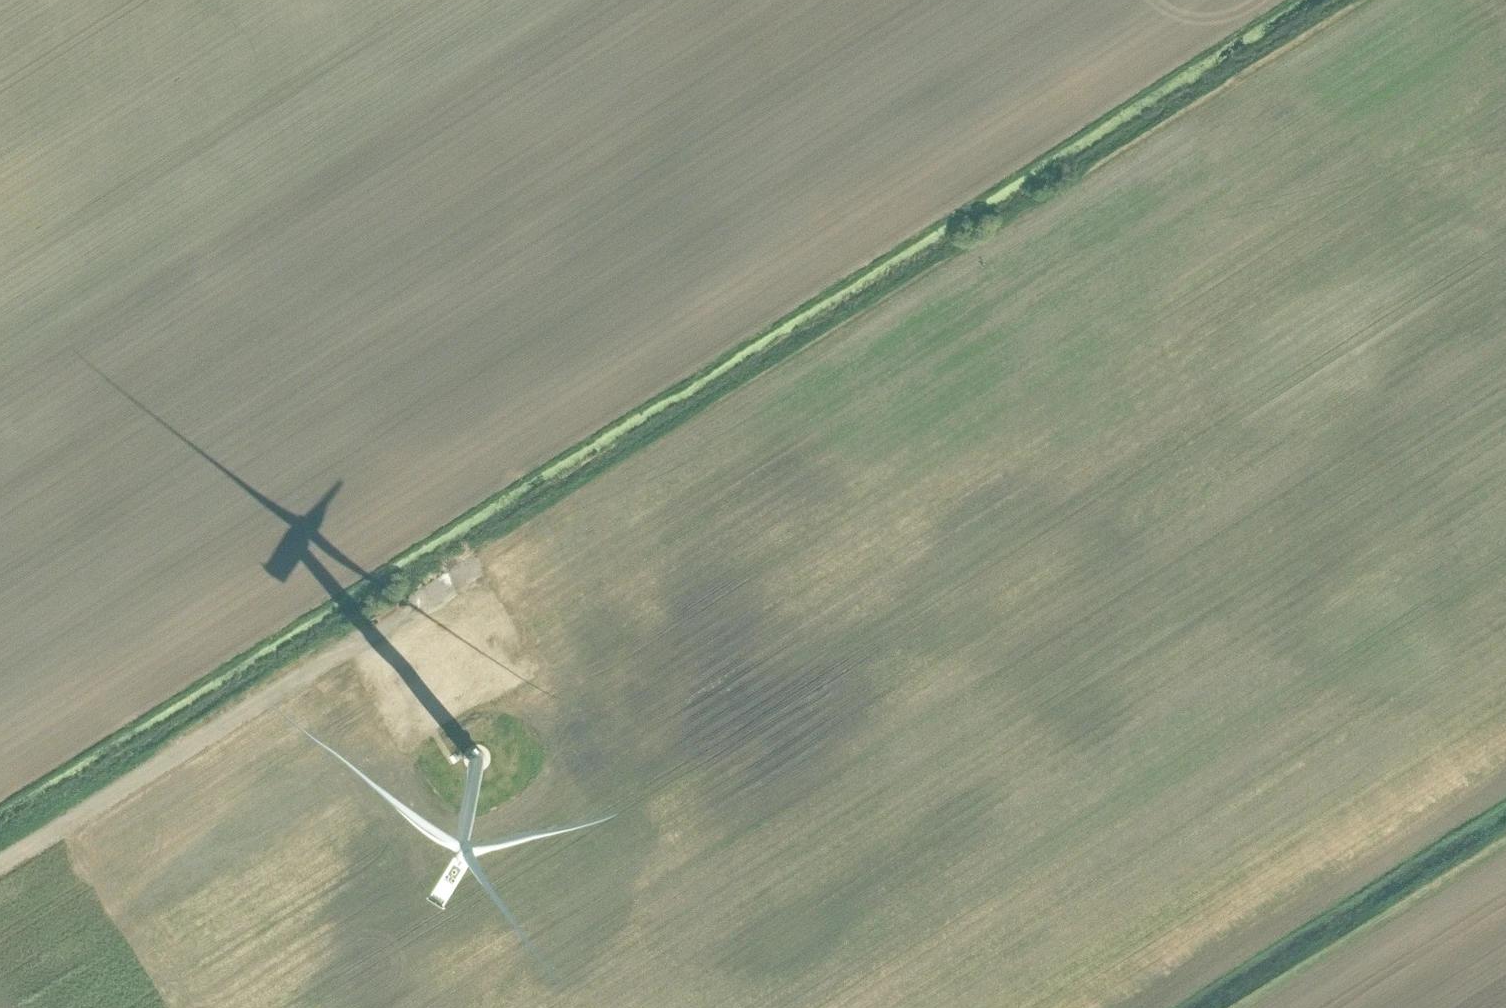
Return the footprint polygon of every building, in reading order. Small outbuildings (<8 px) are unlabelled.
[(470,754),(470,755),(470,756),(470,757),(470,758),(471,758),(471,759),(471,760),(472,760),(472,761),(473,761),(473,762),(474,762),(475,762),(475,763),(476,763),(477,763),(478,763),(479,763),(480,763),(481,763),(481,762),(482,762),(483,762),(483,761),(484,761),(484,760),(485,760),(485,759),(485,758),(486,758),(486,757),(486,756),(486,755),(486,754),(486,753),(486,752),(485,751),(485,750),(484,750),(484,749),(483,749),(483,748),(482,748),(481,748),(481,747),(480,747),(479,747),(478,747),(477,747),(476,747),(475,747),(475,748),(474,748),(473,748),(473,749),(472,749),(472,750),(471,750),(471,751),(471,752),(470,752),(470,753),(470,754)]
